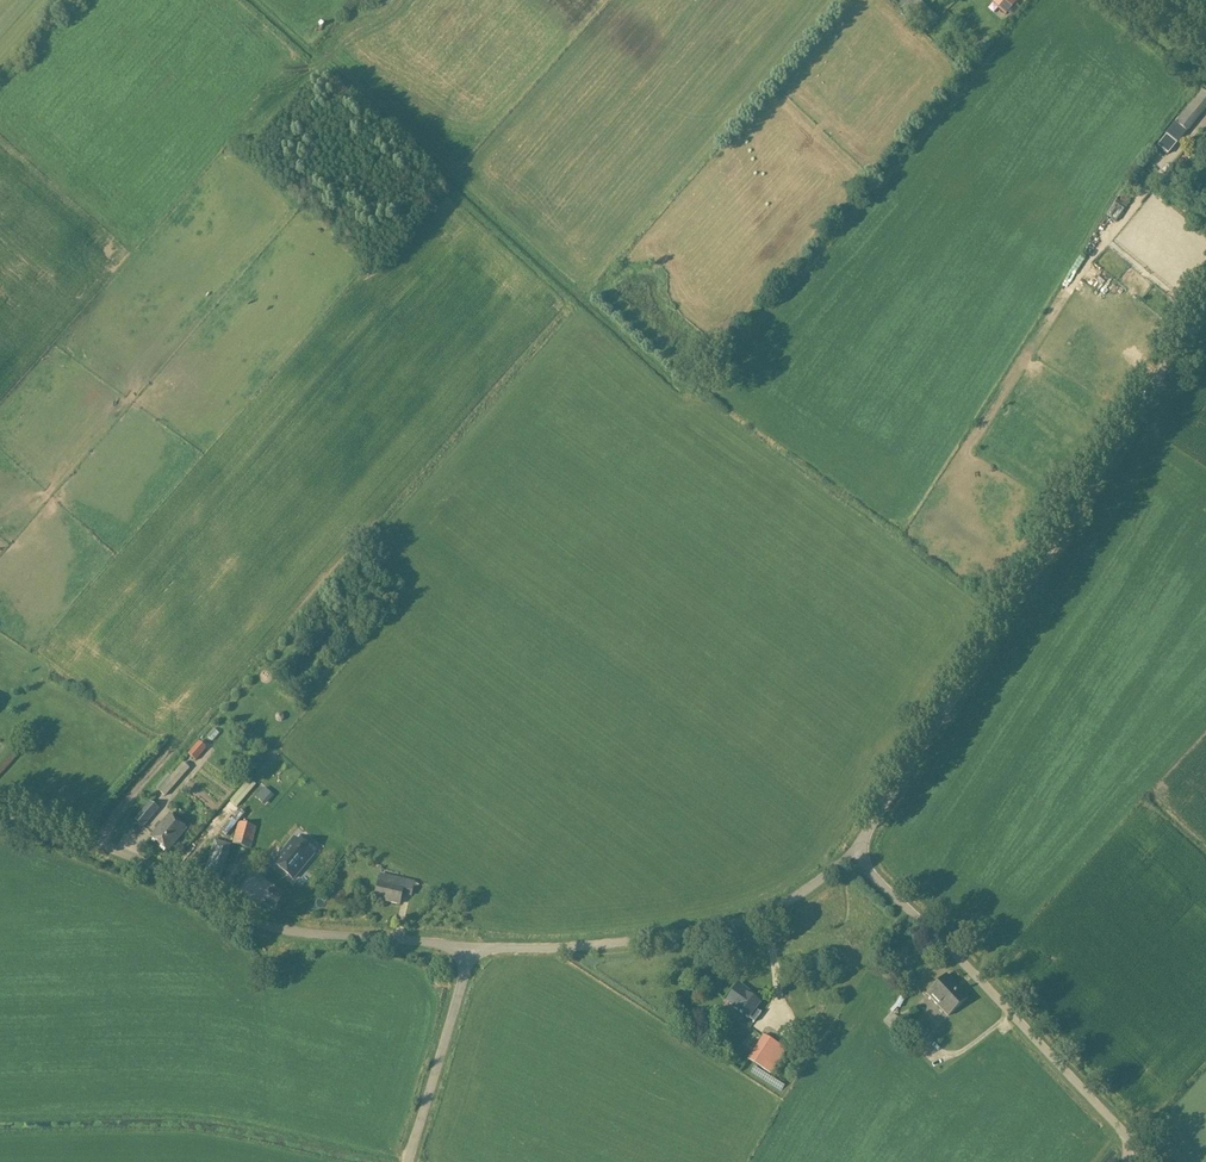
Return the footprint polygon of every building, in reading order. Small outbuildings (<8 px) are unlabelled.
[(992,2),(1006,14),(1008,11),(1013,16),(1020,7),(1015,3),(1017,0),(993,0),(992,2)] [(1184,111),(1175,122),(1187,133),(1196,121),(1205,109),(1205,93),(1201,89),(1198,94),(1184,111)] [(1157,147),(1168,155),(1177,144),(1167,135),(1157,147)] [(1106,215),(1115,220),(1122,208),(1114,203),(1106,215)] [(196,761),(206,749),(199,743),(188,755),(196,761)] [(165,796),(190,769),(183,763),(159,791),(165,796)] [(143,828),(159,810),(151,803),(135,821),(143,828)] [(169,815),(150,837),(168,852),(187,830),(169,815)] [(239,823),(233,844),(251,849),(256,828),(239,823)] [(132,830),(146,840),(154,830),(147,825),(144,829),(137,824),(132,830)] [(202,879),(218,885),(231,844),(215,840),(202,879)] [(293,880),(309,860),(301,853),(302,852),(299,850),(299,851),(290,844),(279,858),(274,864),(293,880)] [(375,899),(400,905),(404,888),(378,883),(375,899)] [(947,976),(927,995),(948,1017),(968,997),(947,976)] [(739,984),(727,1000),(734,1006),(733,1007),(748,1018),(753,1021),(755,1021),(760,1015),(759,1012),(755,1009),(759,1003),(749,995),(751,992),(739,984)] [(890,1011),(891,1012),(883,1022),(891,1028),(899,1019),(893,1013),(899,1007),(903,999),(900,997),(896,1004),(890,1011)] [(763,1035),(748,1059),(770,1074),(786,1049),(763,1035)]
